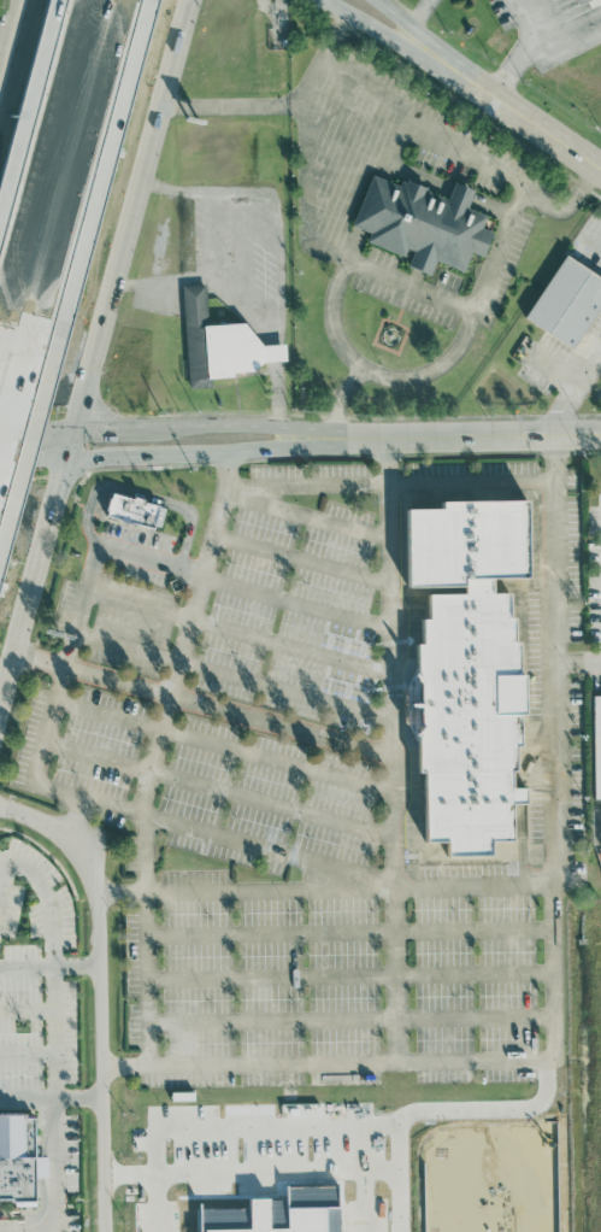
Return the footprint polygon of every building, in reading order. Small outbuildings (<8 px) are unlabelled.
[(590,8),(587,0),(600,0),(600,3),(590,8)] [(354,225),(371,230),(367,241),(412,256),(409,265),(432,273),(436,260),(465,269),(471,250),(486,255),(494,230),(483,227),(487,213),(469,207),(475,187),(455,181),(450,196),(403,180),(402,184),(371,174),(354,225)] [(576,348),(600,306),(600,274),(566,253),(526,317),(576,348)] [(182,285),(189,387),(211,385),(210,377),(235,375),(234,366),(288,363),(286,342),(255,344),(253,320),(208,323),(206,283),(182,285)] [(166,503),(111,492),(106,515),(162,527),(166,503)] [(416,649),(418,776),(424,775),(426,845),(447,845),(447,860),(490,858),(490,846),(512,845),(511,805),(525,806),(525,791),(512,790),(512,773),(515,773),(514,749),(519,749),(519,717),(525,717),(524,677),(519,677),(519,646),(513,646),(514,621),(509,621),(508,597),(491,597),(491,582),(526,581),(525,504),(441,504),(441,512),(406,512),(407,591),(464,589),(464,598),(429,599),(428,623),(422,623),(423,647),(416,649)] [(600,798),(600,694),(593,694),(595,798),(600,798)] [(16,1198),(16,1205),(37,1204),(36,1177),(40,1177),(38,1113),(0,1114),(0,1199),(16,1198)]
